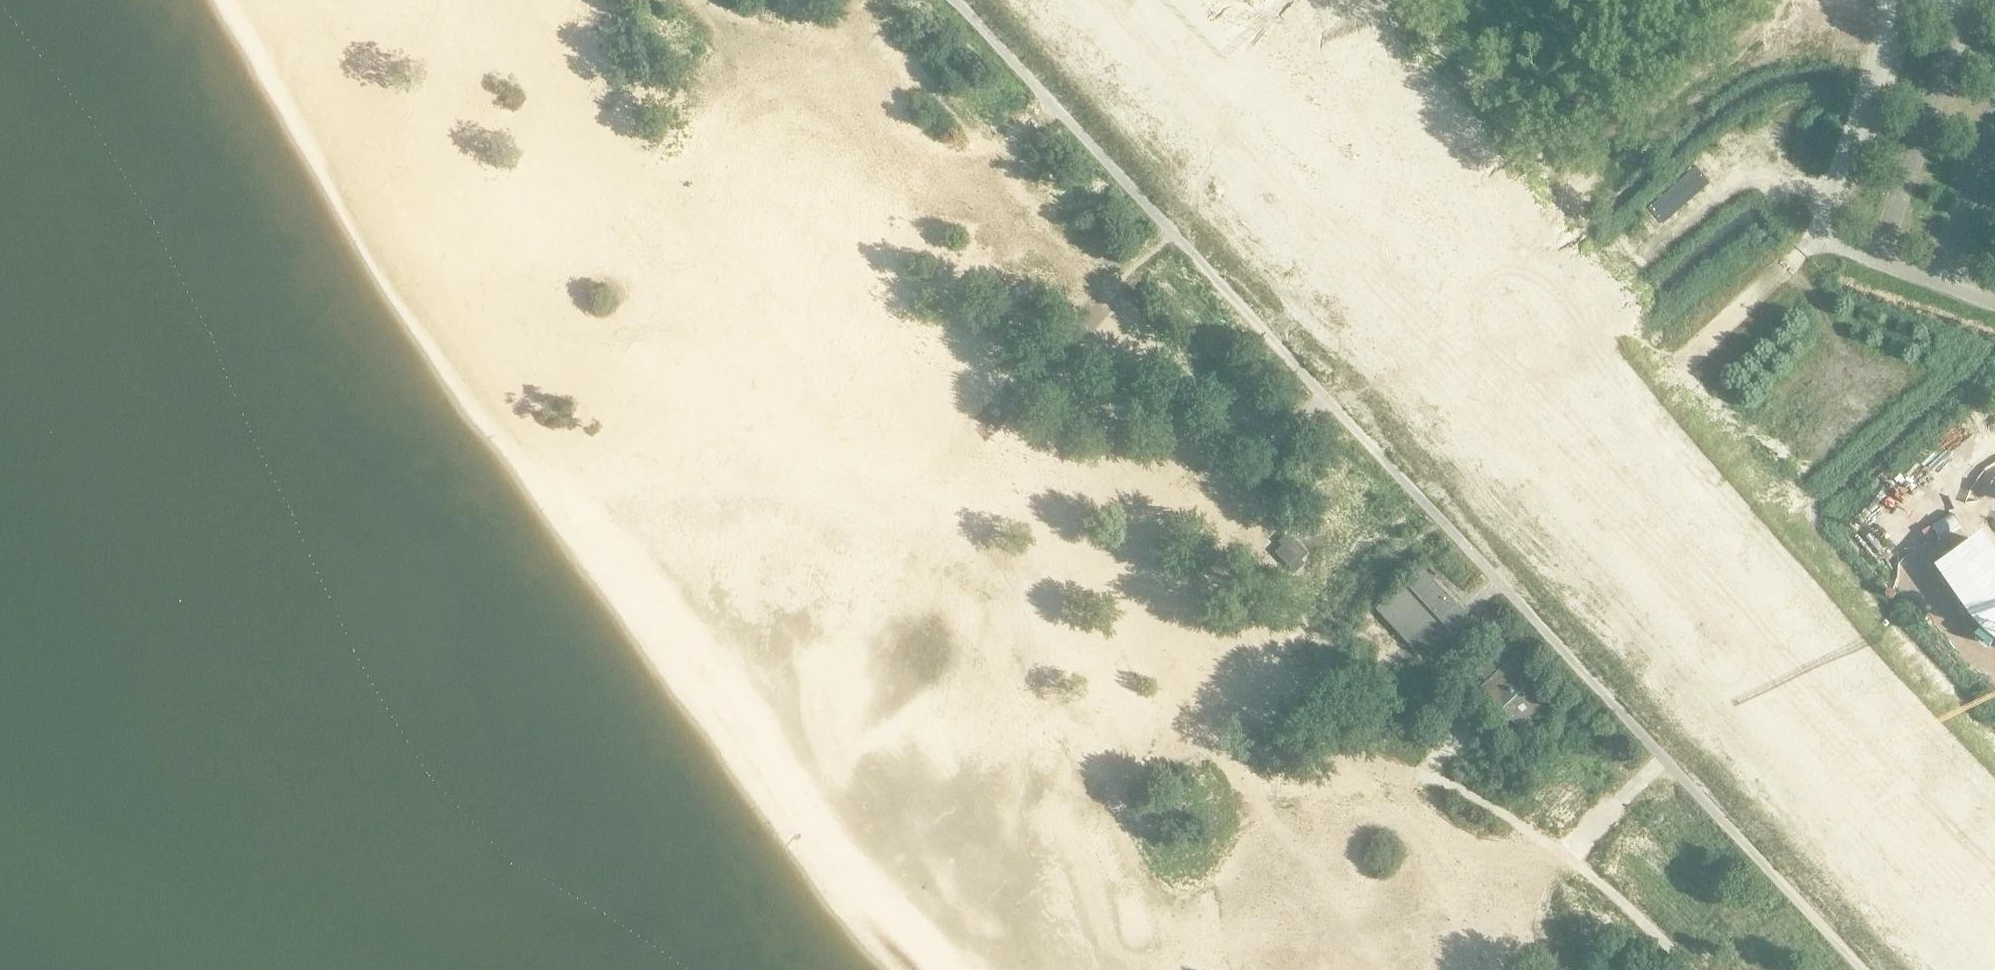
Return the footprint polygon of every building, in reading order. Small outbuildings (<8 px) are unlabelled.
[(1874,534),(1862,543),(1877,562),(1889,553),(1874,534)] [(1305,551),(1292,538),(1284,545),(1287,549),(1280,555),(1293,569),(1301,562),(1298,558),(1305,551)] [(1468,620),(1420,570),(1385,603),(1387,604),(1434,654),(1469,621),(1468,620)] [(1950,606),(1994,661),(1994,592),(1984,579),(1950,606)] [(1945,624),(1932,633),(1938,642),(1951,634),(1945,624)] [(1498,654),(1496,652),(1476,671),(1478,672),(1478,671),(1486,680),(1485,681),(1487,682),(1481,687),(1501,710),(1495,716),(1505,726),(1511,720),(1522,732),(1548,707),(1507,663),(1506,662),(1505,663),(1497,654),(1498,654)] [(1104,860),(1122,844),(1115,837),(1098,853),(1104,860)] [(1127,885),(1144,878),(1137,859),(1119,866),(1127,885)]
